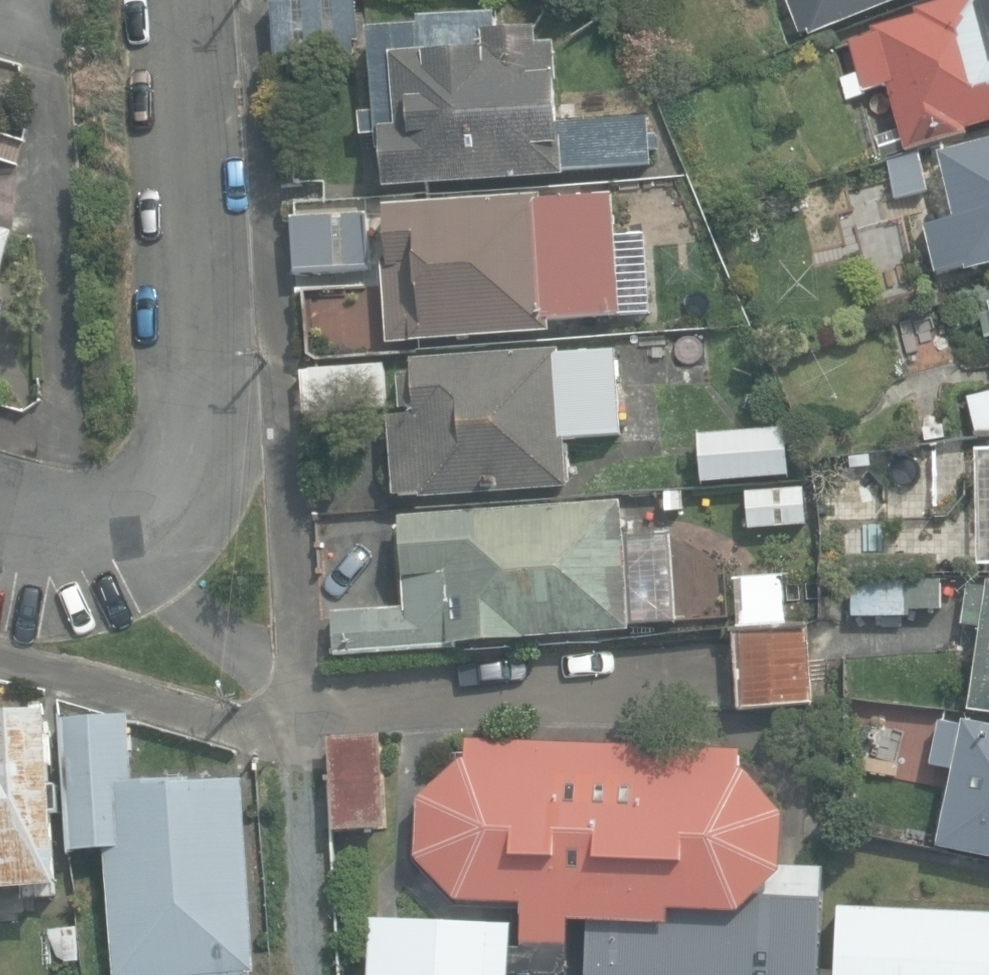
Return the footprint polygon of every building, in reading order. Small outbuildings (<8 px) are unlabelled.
[(273,62),(362,55),(357,0),(325,0),(268,5),(273,62)] [(810,38),(911,0),(786,0),(799,35),(808,31),(810,38)] [(910,153),(971,136),(969,129),(988,123),(988,0),(950,0),(917,10),(919,16),(873,29),(876,37),(850,44),(859,73),(842,78),(848,101),(869,95),(868,92),(891,86),(910,153)] [(384,133),(388,188),(565,175),(565,169),(653,163),(652,150),(660,149),(659,135),(651,135),(650,118),(564,123),(557,44),(542,45),(541,27),(499,31),(498,14),(422,19),(423,27),(372,31),(378,113),(364,114),(366,134),(384,133)] [(940,154),(956,218),(926,225),(938,273),(966,269),(967,272),(988,266),(988,142),(940,154)] [(889,161),(900,215),(922,211),(918,192),(929,190),(921,154),(889,161)] [(383,264),(389,344),(551,333),(551,321),(620,317),(613,196),(544,201),(544,195),(386,206),(390,263),(383,264)] [(293,219),(296,274),(370,269),(366,214),(293,219)] [(15,236),(0,232),(0,294),(15,236)] [(423,495),(423,499),(571,488),(571,483),(574,482),(571,452),(568,453),(567,438),(621,434),(615,351),(562,355),(561,350),(414,361),(415,373),(402,374),(404,410),(416,409),(416,415),(391,417),(397,497),(423,495)] [(301,371),(305,415),(388,406),(384,367),(314,374),(313,370),(301,371)] [(971,396),(982,434),(988,433),(988,391),(971,396)] [(923,426),(924,443),(947,441),(945,424),(923,426)] [(701,434),(705,483),(790,476),(786,428),(701,434)] [(979,445),(982,562),(988,562),(988,445),(979,445)] [(746,493),(749,531),(812,526),(809,488),(746,493)] [(648,514),(668,513),(667,491),(647,492),(648,514)] [(335,653),(632,632),(623,501),(399,517),(406,607),(332,612),(335,653)] [(785,575),(733,579),(736,628),(789,624),(785,575)] [(854,580),(855,616),(910,615),(910,610),(941,610),(940,579),(854,580)] [(971,581),(965,623),(986,625),(974,707),(988,709),(988,583),(971,581)] [(827,620),(853,618),(852,595),(825,596),(827,620)] [(736,631),(742,709),(815,704),(810,625),(736,631)] [(0,716),(0,891),(27,890),(28,899),(55,898),(56,888),(63,887),(53,714),(0,716)] [(969,715),(968,721),(945,717),(935,762),(959,766),(943,843),(988,852),(988,719),(969,715)] [(250,974),(258,974),(246,782),(137,789),(132,716),(65,720),(73,852),(106,850),(115,974),(250,974)] [(330,739),(336,831),(388,827),(381,736),(330,739)] [(739,750),(469,741),(469,761),(464,761),(421,800),(419,859),(457,901),(523,903),(522,948),(513,948),(513,926),(373,922),(371,974),(570,974),(572,921),(589,922),(587,974),(818,974),(821,896),(761,894),(784,873),(786,815),(744,771),(738,771),(739,750)] [(886,834),(894,803),(865,796),(857,827),(886,834)] [(841,974),(988,974),(988,910),(844,903),(841,974)] [(84,962),(81,926),(43,930),(44,942),(51,942),(53,965),(84,962)]
